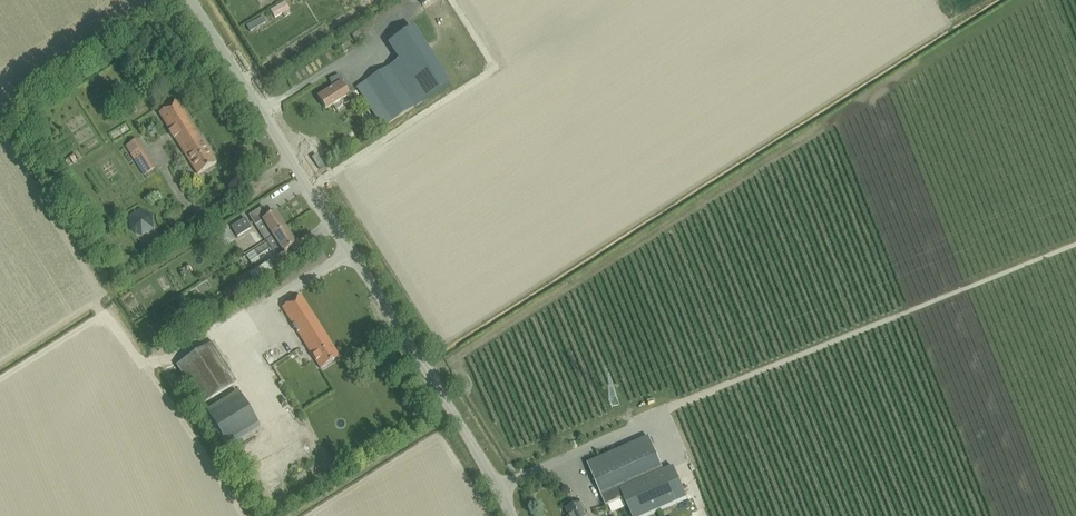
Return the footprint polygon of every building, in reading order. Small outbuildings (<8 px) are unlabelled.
[(398,61),(357,87),(383,128),(450,85),(424,44),(413,27),(387,44),(398,61)] [(356,42),(364,36),(360,30),(352,35),(356,42)] [(326,109),(349,95),(341,83),(344,82),(340,75),(330,79),(333,88),(318,97),(326,109)] [(197,174),(216,163),(178,101),(159,113),(197,174)] [(144,176),(155,169),(136,139),(125,146),(144,176)] [(285,229),(275,212),(274,213),(272,210),(267,213),(263,207),(248,216),(255,226),(262,221),(272,237),(285,229)] [(142,237),(154,230),(153,216),(140,209),(128,217),(129,230),(142,237)] [(234,240),(251,228),(245,218),(227,230),(234,240)] [(276,258),(283,253),(295,245),(285,229),(272,237),(265,241),(266,243),(246,256),(252,264),(260,259),(259,256),(270,249),(276,258)] [(253,282),(273,269),(269,262),(249,275),(253,282)] [(320,369),(339,358),(301,296),(282,308),(320,369)] [(201,405),(208,401),(238,382),(213,342),(208,345),(176,365),(201,405)] [(262,421),(241,386),(208,406),(230,441),(262,421)] [(588,465),(606,506),(623,499),(631,515),(647,515),(686,499),(673,468),(663,472),(648,438),(588,465)] [(580,502),(566,509),(569,515),(586,515),(580,502)] [(678,506),(682,515),(695,515),(690,502),(678,506)]
